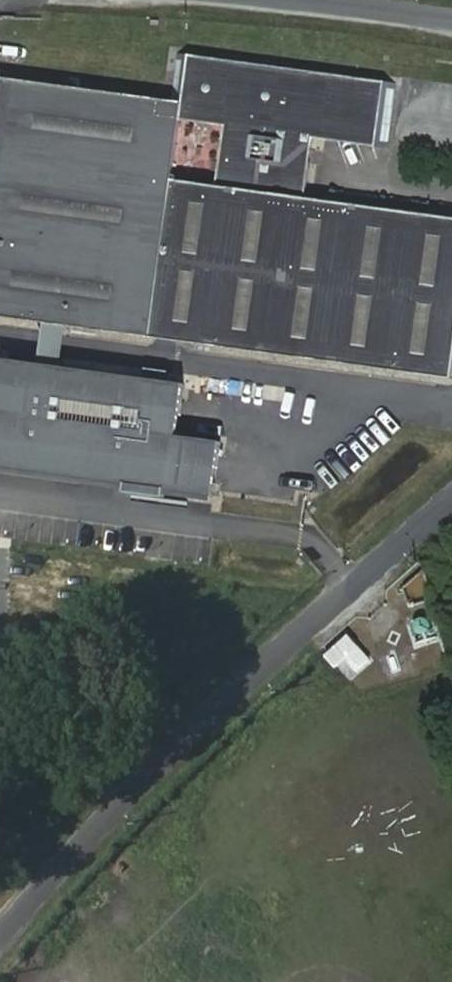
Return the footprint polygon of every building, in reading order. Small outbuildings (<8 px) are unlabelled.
[(151,339),(170,194),(172,182),(181,115),(182,102),(189,52),(179,51),(171,100),(1,78),(0,86),(0,317),(151,339)] [(151,339),(446,381),(451,334),(451,220),(307,197),(311,163),(299,161),(301,149),(312,150),(314,138),(388,147),(397,82),(189,52),(182,102),(181,115),(226,122),(217,187),(172,182),(170,194),(151,339)] [(299,161),(311,163),(312,150),(301,149),(299,161)] [(194,383),(8,358),(0,418),(0,473),(223,503),(231,441),(187,436),(194,383)] [(425,578),(409,585),(415,600),(432,594),(425,578)] [(371,660),(358,647),(348,635),(326,655),(336,667),(346,658),(358,672),(371,660)]
